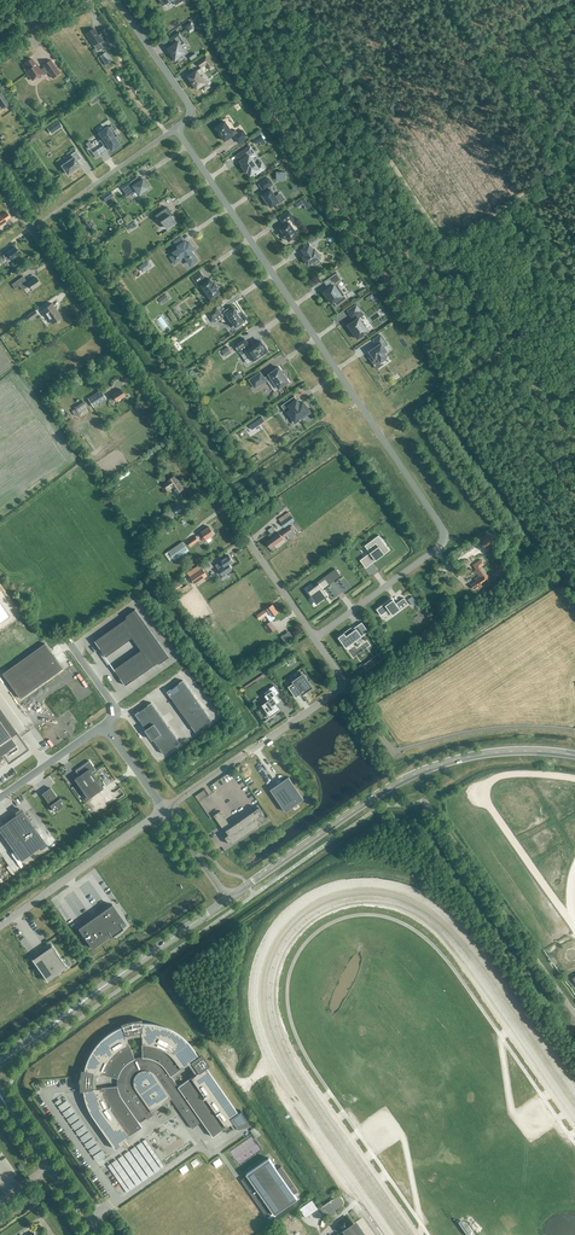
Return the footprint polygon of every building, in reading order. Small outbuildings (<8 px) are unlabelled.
[(197,26),(193,21),(188,26),(192,30),(197,26)] [(113,39),(105,27),(100,31),(101,33),(98,35),(93,28),(86,33),(93,45),(98,42),(100,44),(106,40),(107,42),(113,39)] [(183,38),(180,32),(171,38),(176,44),(169,49),(172,54),(171,55),(175,61),(182,56),(181,55),(186,51),(182,46),(185,44),(182,39),(183,38)] [(197,62),(201,68),(206,65),(209,70),(214,67),(206,55),(197,62)] [(25,62),(28,67),(25,69),(32,80),(42,73),(44,75),(48,72),(52,78),(60,73),(51,60),(43,65),(44,67),(40,69),(38,66),(37,67),(31,58),(25,62)] [(201,76),(197,71),(188,77),(197,89),(202,86),(205,90),(210,87),(202,76),(201,76)] [(2,108),(9,103),(5,98),(0,102),(0,106),(2,108)] [(62,126),(58,121),(51,125),(55,131),(62,126)] [(235,136),(234,136),(239,143),(247,137),(243,130),(238,133),(236,130),(232,132),(225,121),(216,127),(219,132),(219,133),(221,137),(222,136),(225,141),(234,135),(235,136)] [(114,131),(111,126),(108,128),(107,128),(100,133),(103,138),(100,140),(103,145),(107,143),(110,148),(114,145),(115,147),(119,144),(117,142),(121,140),(117,135),(114,137),(111,133),(114,131)] [(264,139),(260,134),(252,140),(256,145),(264,139)] [(250,146),(237,156),(244,165),(242,166),(243,168),(244,167),(246,170),(245,170),(246,172),(248,171),(250,175),(255,172),(256,175),(265,168),(262,163),(257,166),(251,157),(255,154),(250,146)] [(76,150),(69,156),(71,159),(62,165),(68,174),(80,166),(77,161),(81,158),(76,150)] [(143,175),(151,170),(149,165),(140,170),(143,175)] [(149,187),(143,179),(140,181),(137,177),(121,188),(127,196),(136,190),(139,194),(142,192),(143,194),(147,191),(146,189),(149,187)] [(269,178),(260,184),(264,190),(266,193),(263,195),(271,207),(279,202),(280,203),(285,199),(279,194),(276,197),(271,189),(270,190),(268,188),(273,184),(269,178)] [(113,195),(109,190),(101,196),(105,201),(113,195)] [(0,207),(0,216),(10,209),(6,203),(0,207)] [(157,215),(163,224),(164,223),(168,228),(177,222),(170,213),(172,212),(168,207),(157,215)] [(299,232),(296,232),(290,223),(288,221),(293,217),(289,211),(279,217),(284,224),(285,223),(287,225),(281,229),(284,233),(283,234),(285,237),(286,236),(289,241),(294,237),(298,238),(299,232)] [(7,221),(7,220),(10,217),(7,212),(0,217),(0,226),(7,221)] [(145,217),(143,214),(136,219),(138,222),(145,217)] [(89,232),(94,229),(88,220),(83,224),(89,232)] [(187,243),(182,236),(173,242),(177,246),(176,246),(178,248),(173,252),(168,255),(174,264),(178,260),(184,257),(191,266),(199,261),(193,251),(195,249),(190,241),(187,243)] [(308,241),(311,245),(319,239),(317,236),(308,241)] [(321,254),(318,254),(315,250),(313,251),(310,245),(303,250),(306,255),(304,257),(305,259),(304,259),(306,263),(307,263),(308,265),(317,259),(319,260),(321,254)] [(12,259),(20,254),(15,247),(3,255),(5,258),(9,255),(12,259)] [(199,282),(211,299),(220,293),(217,288),(218,287),(215,283),(214,284),(210,279),(206,282),(204,279),(205,278),(200,272),(192,277),(197,284),(199,282)] [(324,292),(332,304),(334,302),(337,307),(348,299),(345,295),(342,296),(335,285),(342,280),(337,273),(329,278),(333,283),(327,286),(329,289),(324,292)] [(24,276),(17,281),(11,285),(15,289),(20,285),(23,290),(30,285),(33,289),(41,284),(36,277),(28,282),(24,276)] [(169,299),(166,294),(159,299),(162,304),(169,299)] [(376,300),(372,294),(365,299),(368,302),(371,300),(373,302),(376,300)] [(51,302),(42,308),(42,309),(52,323),(62,317),(55,308),(51,302)] [(222,304),(208,313),(213,319),(224,312),(226,315),(226,314),(232,322),(231,323),(236,329),(242,325),(241,324),(244,322),(241,317),(238,312),(235,308),(231,311),(229,308),(226,310),(222,304)] [(364,315),(362,311),(357,305),(348,311),(353,318),(353,317),(355,320),(348,325),(358,339),(369,331),(366,327),(367,326),(364,322),(363,322),(359,318),(362,316),(362,317),(364,315)] [(38,314),(35,310),(34,310),(26,315),(29,320),(38,314)] [(374,340),(378,346),(370,352),(375,359),(377,358),(380,362),(387,357),(384,353),(387,351),(384,347),(387,344),(381,335),(374,340)] [(244,338),(234,345),(239,352),(245,348),(247,350),(246,350),(253,360),(267,351),(267,350),(268,349),(265,345),(264,346),(260,341),(250,348),(248,346),(249,345),(244,338)] [(232,352),(228,346),(221,351),(226,357),(232,352)] [(279,367),(269,374),(279,389),(289,382),(285,376),(283,373),(279,367)] [(267,381),(260,372),(249,380),(255,389),(267,381)] [(117,401),(125,396),(120,388),(112,394),(112,395),(109,397),(111,401),(115,398),(117,401)] [(100,391),(91,396),(88,399),(93,407),(105,399),(100,391)] [(281,405),(287,413),(289,412),(295,420),(309,411),(303,402),(300,404),(295,396),(281,405)] [(78,414),(87,408),(86,407),(88,406),(86,403),(84,404),(83,402),(74,408),(75,409),(78,414)] [(252,430),(264,421),(261,417),(249,426),(252,430)] [(88,477),(94,474),(90,466),(85,469),(88,477)] [(177,493),(183,489),(174,476),(168,480),(169,481),(165,484),(168,489),(173,486),(177,493)] [(165,525),(169,522),(176,517),(174,513),(175,512),(177,515),(183,512),(181,509),(178,504),(173,507),(173,508),(172,509),(171,508),(163,514),(159,516),(165,524),(165,525)] [(294,521),(290,515),(288,512),(278,519),(284,528),(294,521)] [(165,533),(172,529),(170,525),(163,529),(165,533)] [(212,540),(210,537),(214,534),(209,526),(201,532),(203,534),(200,536),(203,541),(205,540),(207,543),(208,543),(211,541),(212,540)] [(289,538),(296,533),(294,530),(295,529),(293,526),(291,528),(290,526),(281,532),(285,537),(287,535),(289,538)] [(271,537),(266,541),(271,548),(275,545),(277,547),(283,542),(285,541),(279,532),(277,533),(271,538),(271,537)] [(382,550),(387,547),(379,535),(365,546),(370,553),(363,558),(368,564),(375,559),(376,561),(379,558),(384,554),(385,554),(384,553),(384,552),(382,550)] [(190,546),(198,540),(196,536),(187,541),(190,546)] [(491,536),(480,543),(485,550),(496,543),(491,536)] [(174,559),(188,550),(182,541),(168,550),(174,559)] [(225,557),(220,561),(221,562),(220,563),(219,563),(216,565),(219,569),(219,570),(222,574),(227,571),(228,572),(232,568),(229,564),(233,562),(229,555),(225,558),(225,557)] [(458,560),(463,569),(468,566),(462,557),(458,560)] [(490,582),(491,581),(482,566),(484,565),(481,560),(473,565),(477,570),(475,571),(479,576),(475,579),(476,581),(471,585),(474,589),(476,588),(477,589),(479,588),(479,589),(487,584),(488,586),(491,584),(490,582)] [(207,577),(202,569),(199,565),(187,574),(190,577),(189,577),(195,585),(207,577)] [(314,587),(308,591),(312,596),(312,597),(313,596),(316,600),(320,597),(322,599),(328,595),(323,589),(330,584),(325,579),(315,586),(314,584),(312,586),(314,587)] [(416,602),(412,596),(408,599),(412,605),(416,602)] [(396,603),(393,598),(389,601),(388,600),(376,609),(381,615),(389,609),(393,615),(408,604),(404,598),(396,603)] [(9,614),(0,602),(0,621),(9,614)] [(272,616),(278,612),(273,604),(267,608),(267,609),(266,609),(265,609),(256,615),(260,619),(268,613),(268,612),(269,611),(272,616)] [(94,641),(105,657),(132,638),(141,650),(114,669),(126,685),(158,662),(159,664),(169,657),(135,609),(125,616),(126,618),(94,641)] [(270,634),(276,629),(271,621),(264,626),(270,634)] [(348,629),(338,637),(346,648),(355,641),(354,640),(360,635),(361,637),(368,631),(362,622),(350,631),(348,629)] [(20,698),(62,668),(44,643),(2,673),(20,698)] [(378,653),(364,664),(368,670),(382,659),(378,653)] [(302,695),(313,687),(303,673),(292,681),(294,683),(289,686),(296,697),(301,693),(302,695)] [(65,696),(44,712),(58,732),(92,708),(71,678),(59,686),(65,696)] [(171,689),(167,692),(196,732),(200,729),(199,729),(207,723),(208,723),(212,721),(183,680),(179,683),(179,684),(171,689)] [(274,685),(263,692),(268,700),(261,706),(269,718),(264,721),(265,721),(281,710),(276,704),(280,701),(276,695),(280,693),(274,685)] [(180,743),(152,703),(136,714),(164,754),(180,743)] [(2,753),(8,760),(26,748),(14,732),(9,735),(0,722),(0,754),(2,753)] [(88,799),(96,793),(103,788),(92,773),(96,770),(89,761),(75,771),(79,776),(74,779),(88,799)] [(270,789),(286,812),(304,799),(289,777),(270,789)] [(51,788),(42,794),(54,811),(63,805),(51,788)] [(21,807),(15,812),(17,814),(0,826),(0,831),(21,860),(45,843),(31,823),(32,823),(21,807)] [(254,811),(253,809),(231,825),(221,811),(214,815),(225,831),(227,830),(230,835),(229,836),(227,838),(229,840),(231,839),(233,842),(235,840),(236,841),(267,819),(266,818),(259,808),(254,811)] [(112,904),(78,928),(92,948),(116,931),(118,932),(120,929),(126,924),(112,904)] [(40,950),(56,973),(66,966),(53,947),(52,946),(50,948),(48,949),(46,947),(41,951),(40,950)] [(41,951),(35,955),(37,957),(35,959),(33,960),(46,980),(56,973),(40,950),(41,951)] [(191,1128),(201,1121),(212,1136),(230,1124),(234,1130),(237,1127),(237,1128),(250,1124),(240,1110),(237,1112),(206,1067),(208,1065),(201,1054),(198,1056),(193,1049),(186,1041),(179,1034),(170,1029),(161,1025),(151,1023),(141,1023),(141,1019),(136,1020),(132,1020),(127,1021),(124,1022),(121,1023),(122,1027),(113,1031),(105,1037),(97,1044),(92,1052),(87,1061),(84,1070),(81,1069),(80,1073),(79,1077),(79,1082),(79,1086),(79,1089),(80,1091),(83,1090),(85,1100),(89,1109),(94,1118),(115,1148),(122,1143),(125,1147),(128,1145),(124,1139),(142,1127),(138,1121),(145,1116),(146,1119),(153,1114),(150,1110),(159,1103),(169,1096),(191,1128)] [(59,1097),(91,1153),(103,1146),(99,1140),(99,1141),(95,1134),(94,1134),(91,1128),(90,1128),(86,1122),(82,1115),(81,1116),(69,1096),(66,1098),(64,1095),(59,1097)] [(255,1126),(250,1129),(255,1137),(261,1133),(255,1126)] [(128,1189),(167,1163),(148,1136),(138,1142),(138,1143),(132,1147),(125,1151),(119,1156),(110,1162),(128,1189)] [(95,1153),(98,1158),(106,1151),(103,1147),(95,1153)] [(200,1154),(194,1158),(197,1163),(203,1160),(200,1154)] [(269,1158),(246,1173),(248,1175),(241,1180),(267,1217),(274,1212),(275,1214),(297,1198),(290,1187),(294,1184),(281,1166),(277,1169),(269,1158)] [(320,1208),(326,1217),(330,1214),(332,1216),(336,1213),(335,1210),(341,1206),(342,1205),(343,1204),(343,1203),(343,1202),(343,1200),(342,1199),(342,1198),(341,1197),(340,1197),(338,1197),(337,1197),(336,1197),(335,1197),(320,1208)] [(312,1200),(299,1209),(306,1218),(319,1209),(312,1200)] [(515,1218),(512,1220),(507,1214),(504,1216),(511,1225),(517,1220),(515,1218)] [(354,1223),(345,1229),(342,1225),(341,1226),(344,1230),(337,1234),(362,1234),(354,1223)]
